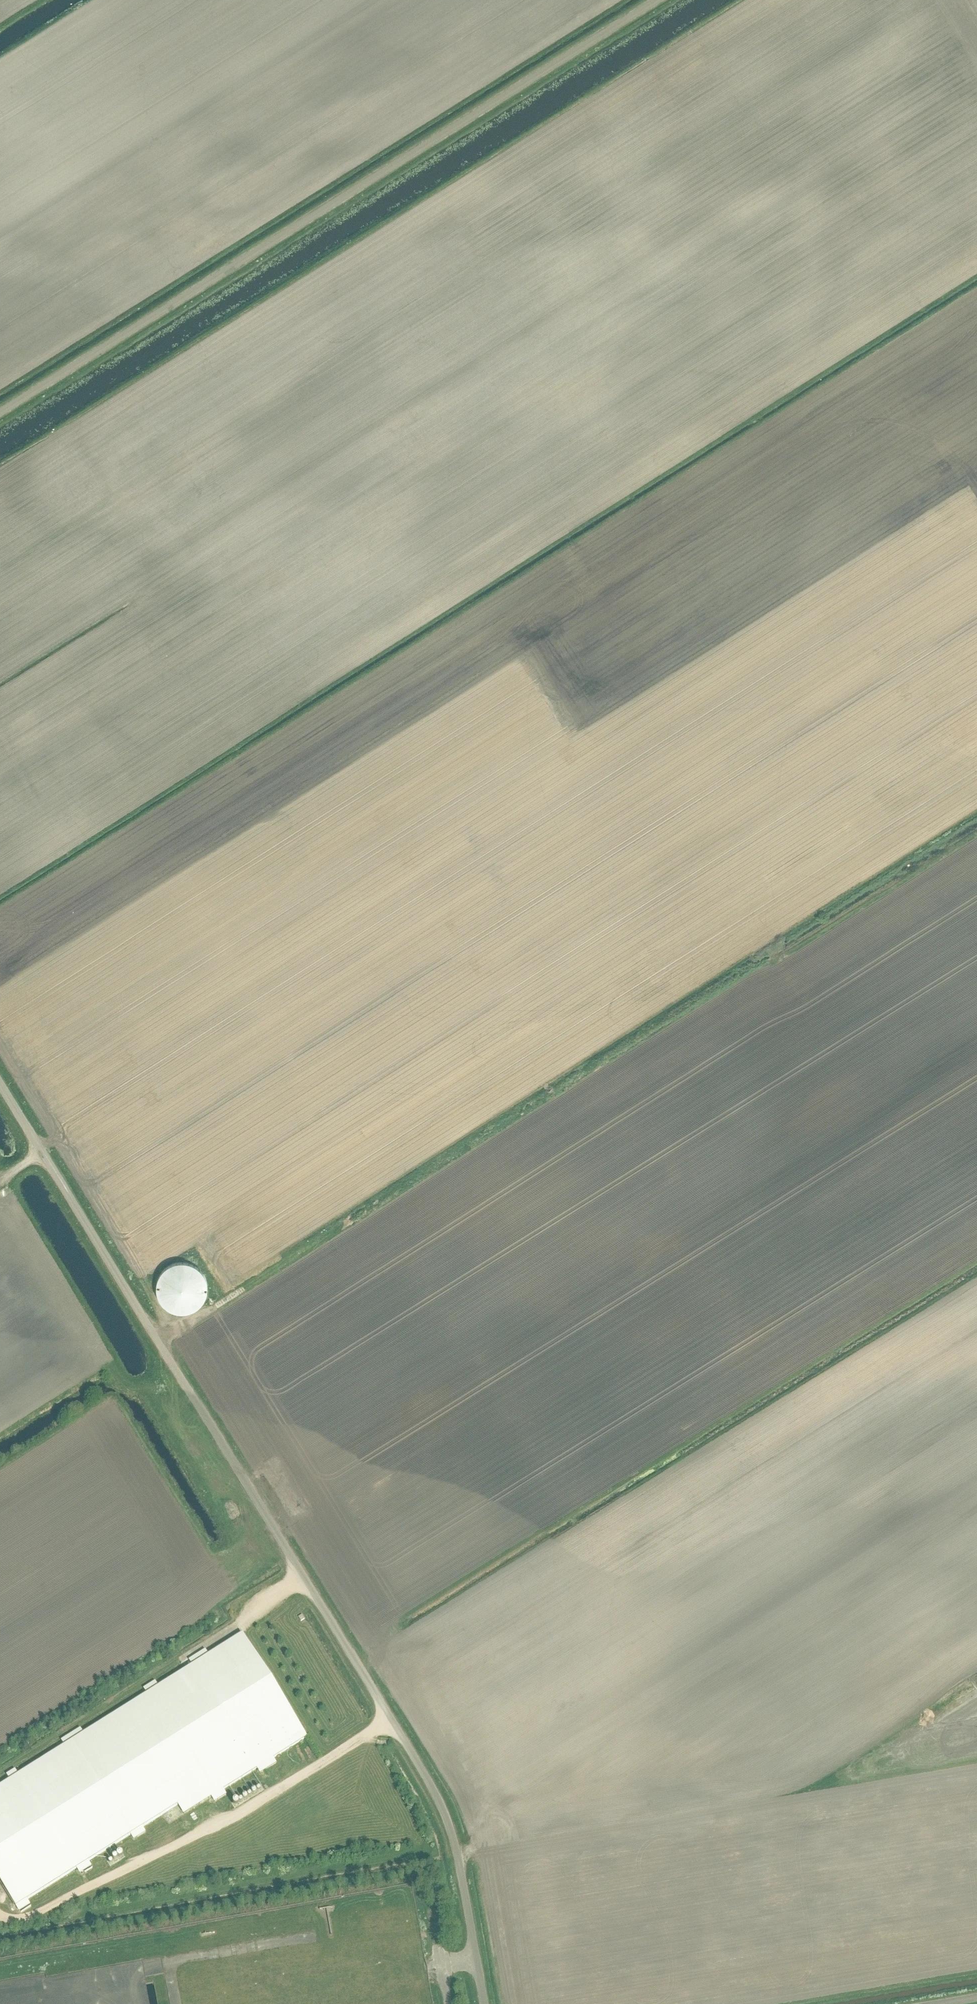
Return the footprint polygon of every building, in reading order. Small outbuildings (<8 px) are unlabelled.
[(207,1291),(207,1287),(207,1282),(206,1278),(204,1274),(200,1269),(197,1266),(191,1263),(186,1262),(182,1261),(177,1262),(173,1263),(167,1266),(164,1269),(161,1272),(158,1278),(157,1282),(156,1287),(157,1291),(158,1295),(161,1301),(164,1305),(167,1308),(171,1310),(177,1312),(182,1312),(188,1311),(193,1310),(197,1308),(200,1305),(204,1299),(206,1295),(207,1291)] [(212,1798),(216,1795),(219,1801),(226,1796),(223,1791),(263,1765),(267,1770),(278,1764),(274,1758),(307,1738),(242,1635),(210,1656),(206,1650),(195,1657),(199,1662),(158,1688),(155,1683),(148,1687),(151,1693),(84,1735),(80,1730),(62,1742),(65,1747),(18,1776),(15,1771),(7,1776),(10,1781),(0,1787),(0,1879),(21,1912),(32,1905),(29,1899),(81,1867),(84,1872),(92,1867),(88,1862),(131,1835),(134,1840),(146,1833),(142,1828),(206,1788),(212,1798)]
